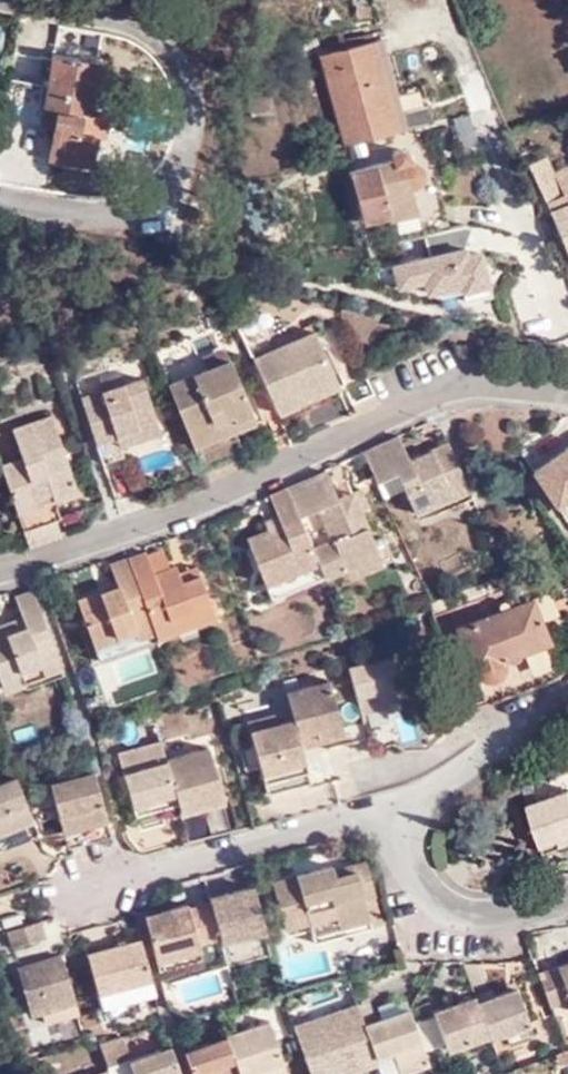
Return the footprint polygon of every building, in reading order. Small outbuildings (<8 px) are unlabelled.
[(349,48),(376,41),(373,33),(347,40),(349,48)] [(48,157),(91,164),(96,134),(102,135),(105,113),(89,110),(97,61),(52,53),(43,110),(40,125),(53,127),(48,157)] [(271,84),(249,86),(252,112),(275,110),(271,84)] [(427,104),(394,114),(398,131),(431,122),(427,104)] [(419,226),(416,215),(409,188),(415,187),(417,186),(419,184),(421,181),(422,178),(422,174),(422,171),(420,168),(418,165),(414,163),(410,162),(409,155),(407,153),(405,151),(403,150),(400,150),(397,151),(394,152),(393,156),(392,159),(349,171),(363,221),(388,214),(390,221),(395,221),(398,232),(419,226)] [(555,175),(546,154),(527,163),(567,257),(567,170),(555,175)] [(193,204),(189,219),(206,224),(210,209),(193,204)] [(467,220),(424,230),(428,246),(389,255),(397,288),(423,282),(428,301),(493,285),(481,236),(471,239),(467,220)] [(253,356),(277,412),(297,402),(296,401),(292,391),(334,373),(314,329),(253,356)] [(202,356),(207,368),(231,358),(226,346),(202,356)] [(169,383),(188,431),(232,412),(235,419),(252,411),(231,358),(207,368),(169,383)] [(338,382),(334,373),(292,391),(296,401),(338,382)] [(380,404),(366,373),(344,383),(357,414),(380,404)] [(142,377),(82,397),(104,463),(125,455),(121,444),(118,436),(157,422),(142,377)] [(252,411),(235,419),(238,427),(256,419),(252,411)] [(188,431),(193,445),(235,428),(238,427),(235,419),(232,412),(188,431)] [(24,456),(3,463),(16,502),(38,495),(36,488),(50,483),(55,499),(79,491),(54,415),(15,428),(24,456)] [(158,429),(157,422),(118,436),(121,444),(158,429)] [(235,428),(193,445),(204,470),(245,453),(235,428)] [(362,451),(375,479),(385,475),(384,470),(393,466),(403,489),(418,521),(438,512),(436,507),(469,492),(446,441),(428,450),(429,456),(422,460),(419,454),(408,460),(397,435),(362,451)] [(530,469),(553,502),(567,492),(567,444),(530,469)] [(428,450),(419,454),(422,460),(429,456),(428,450)] [(403,489),(393,466),(384,470),(385,475),(375,479),(384,498),(403,489)] [(325,471),(287,487),(315,560),(320,574),(341,566),(345,575),(389,557),(382,538),(371,542),(359,512),(358,510),(343,515),(336,498),(325,471)] [(263,580),(315,560),(287,487),(286,485),(269,493),(276,513),(279,523),(265,528),(246,536),(263,580)] [(359,489),(351,491),(358,510),(359,512),(367,508),(359,489)] [(351,491),(336,498),(343,515),(358,510),(351,491)] [(471,496),(469,492),(436,507),(438,512),(471,496)] [(553,502),(562,516),(567,512),(567,492),(553,502)] [(40,503),(38,495),(16,502),(18,510),(40,503)] [(474,504),(471,496),(438,512),(441,520),(474,504)] [(52,509),(21,519),(30,547),(45,541),(60,536),(61,535),(52,509)] [(261,518),(265,528),(279,523),(276,513),(261,518)] [(145,551),(128,557),(154,630),(212,609),(200,573),(181,579),(178,572),(176,564),(153,572),(145,551)] [(135,637),(154,630),(128,557),(109,565),(116,584),(118,590),(102,596),(100,590),(76,600),(93,646),(133,631),(135,637)] [(320,574),(315,560),(263,580),(269,595),(320,574)] [(197,565),(178,572),(181,579),(200,573),(197,565)] [(116,584),(100,590),(102,596),(118,590),(116,584)] [(451,611),(457,626),(521,602),(515,586),(451,611)] [(34,590),(16,597),(25,621),(7,628),(5,624),(0,626),(0,676),(4,688),(25,681),(22,670),(58,657),(34,590)] [(548,639),(532,598),(521,602),(457,626),(473,668),(474,672),(476,674),(478,676),(482,678),(485,679),(488,679),(491,679),(494,678),(497,677),(500,675),(502,672),(503,669),(505,666),(505,662),(505,659),(504,656),(548,639)] [(420,625),(413,607),(392,616),(398,634),(420,625)] [(212,609),(154,630),(158,640),(216,618),(212,609)] [(154,630),(135,637),(139,647),(158,640),(154,630)] [(139,647),(135,637),(133,631),(93,646),(99,660),(139,647)] [(396,655),(348,668),(360,713),(385,706),(384,700),(407,692),(396,655)] [(61,667),(58,657),(22,670),(25,681),(61,667)] [(61,667),(25,681),(27,688),(64,674),(61,667)] [(329,679),(313,683),(314,689),(330,685),(329,679)] [(313,683),(285,690),(292,718),(296,733),(314,729),(317,741),(343,734),(330,685),(314,689),(313,683)] [(423,706),(396,710),(400,737),(427,733),(423,706)] [(247,723),(249,730),(278,722),(277,715),(247,723)] [(300,745),(296,733),(292,718),(278,722),(249,730),(266,792),(290,785),(287,773),(305,767),(300,745)] [(300,745),(317,741),(314,729),(296,733),(300,745)] [(177,802),(165,758),(161,741),(119,753),(133,806),(157,799),(160,807),(177,802)] [(208,747),(165,758),(177,802),(180,811),(203,805),(210,837),(230,831),(208,747)] [(309,780),(305,767),(287,773),(290,785),(309,780)] [(112,836),(94,770),(51,782),(69,846),(112,836)] [(39,837),(17,776),(0,782),(0,834),(10,830),(15,844),(39,837)] [(527,804),(537,800),(530,781),(520,786),(527,804)] [(567,833),(567,790),(537,800),(527,804),(544,851),(562,843),(560,836),(567,833)] [(135,813),(160,807),(157,799),(133,806),(135,813)] [(162,814),(160,807),(135,813),(137,821),(162,814)] [(153,820),(133,830),(143,850),(181,830),(174,816),(156,825),(153,820)] [(15,844),(10,830),(0,834),(0,849),(15,844)] [(560,836),(562,843),(567,841),(567,833),(560,836)] [(329,863),(294,873),(296,880),(304,911),(306,920),(309,931),(366,915),(360,895),(370,893),(361,859),(340,865),(341,871),(331,873),(330,867),(329,863)] [(340,865),(330,867),(331,873),(341,871),(340,865)] [(270,880),(271,887),(296,880),(294,873),(270,880)] [(304,911),(296,880),(271,887),(279,919),(304,911)] [(212,911),(220,936),(221,940),(263,928),(251,886),(209,897),(210,902),(212,911)] [(378,923),(370,893),(360,895),(366,915),(309,931),(312,941),(378,923)] [(210,902),(188,908),(190,916),(212,911),(210,902)] [(186,904),(145,914),(158,962),(199,951),(197,943),(220,936),(212,911),(190,916),(188,908),(186,904)] [(306,920),(304,911),(279,919),(281,926),(306,920)] [(41,921),(9,929),(13,945),(45,936),(41,921)] [(155,993),(140,938),(87,952),(102,1006),(155,993)] [(200,959),(199,951),(158,962),(160,970),(200,959)] [(77,1001),(64,954),(19,968),(32,1013),(43,1010),(45,1020),(79,1011),(77,1001)] [(536,972),(547,1004),(567,997),(567,1000),(567,961),(536,972)] [(491,987),(473,993),(474,996),(487,1033),(489,1037),(506,1030),(528,1021),(515,985),(513,979),(504,982),(506,988),(494,993),(491,987)] [(446,1046),(487,1033),(474,996),(433,1010),(435,1015),(413,1022),(423,1050),(445,1043),(446,1046)] [(367,1000),(356,1005),(361,1017),(372,1013),(367,1000)] [(363,1023),(361,1017),(356,1005),(355,1003),(293,1025),(310,1073),(324,1073),(338,1069),(340,1073),(342,1073),(377,1061),(375,1055),(363,1023)] [(379,1017),(363,1023),(375,1055),(390,1050),(398,1072),(427,1062),(423,1050),(413,1022),(409,1011),(382,1020),(379,1017)] [(225,1035),(225,1038),(239,1073),(273,1073),(285,1070),(267,1020),(225,1035)] [(533,1033),(528,1021),(506,1030),(509,1042),(533,1033)] [(489,1037),(487,1033),(446,1046),(449,1055),(490,1041),(489,1037)] [(193,1073),(239,1073),(225,1038),(185,1052),(193,1073)] [(101,1047),(108,1069),(110,1073),(181,1073),(171,1046),(130,1060),(123,1040),(101,1047)] [(377,1061),(342,1073),(363,1073),(379,1068),(377,1061)]
